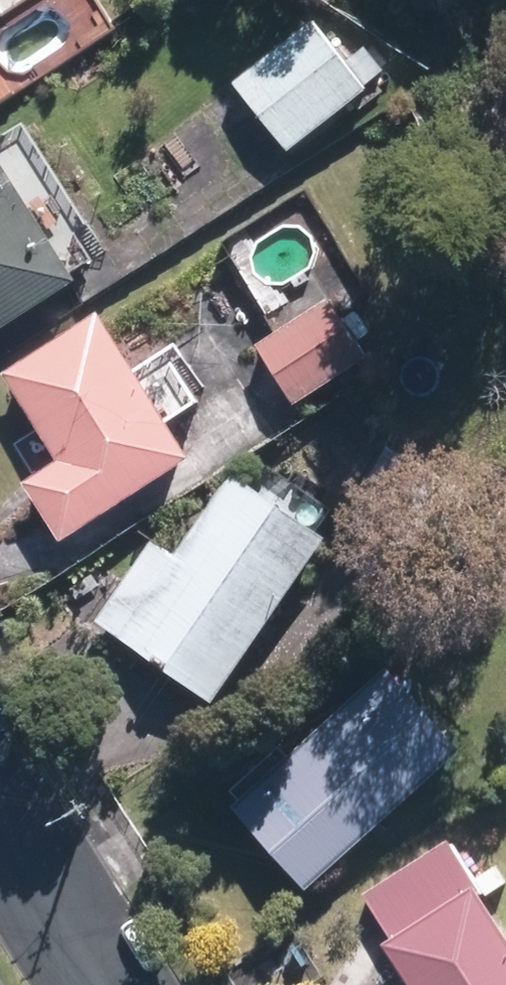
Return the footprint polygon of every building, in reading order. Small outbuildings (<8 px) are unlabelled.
[(365,82),(313,13),(234,74),(285,141),(365,82)] [(0,148),(0,320),(77,271),(0,148)] [(331,294),(258,342),(297,405),(371,356),(331,294)] [(194,453),(106,308),(9,369),(63,458),(27,480),(61,535),(194,453)] [(218,698),(332,533),(236,466),(177,552),(153,536),(97,616),(218,698)] [(309,885),(466,745),(394,664),(236,803),(309,885)] [(445,831),(359,885),(388,930),(381,935),(413,984),(505,984),(505,925),(445,831)]
